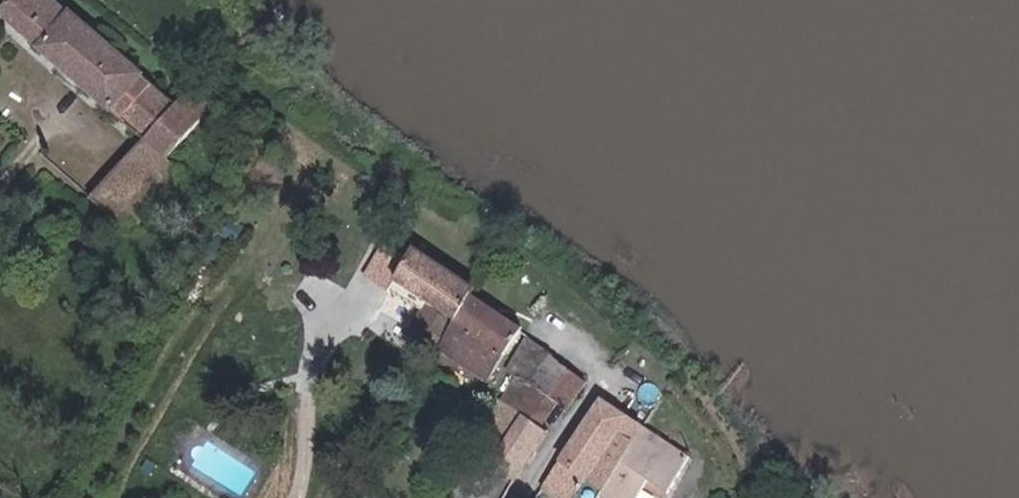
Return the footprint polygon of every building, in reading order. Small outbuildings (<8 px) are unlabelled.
[(180,100),(42,0),(4,0),(8,2),(0,12),(0,15),(144,133),(95,196),(131,225),(180,163),(173,156),(222,94),(200,75),(180,100)] [(360,273),(385,287),(407,248),(382,233),(360,273)] [(416,319),(449,339),(473,298),(473,293),(410,241),(407,248),(385,287),(372,310),(409,331),(416,319)] [(440,354),(493,380),(520,330),(473,298),(449,339),(440,354)] [(564,406),(580,381),(553,362),(555,355),(530,339),(497,400),(520,412),(535,388),(564,406)] [(520,412),(550,428),(564,406),(535,388),(520,412)] [(517,480),(550,428),(520,412),(497,400),(485,424),(504,436),(490,465),(517,480)] [(607,494),(643,426),(599,401),(561,459),(571,465),(557,494),(564,497),(605,497),(607,494)] [(696,457),(643,426),(607,494),(613,497),(673,497),(696,457)] [(543,486),(557,494),(571,465),(561,459),(543,486)] [(451,497),(507,497),(512,489),(462,462),(445,495),(451,497)]
